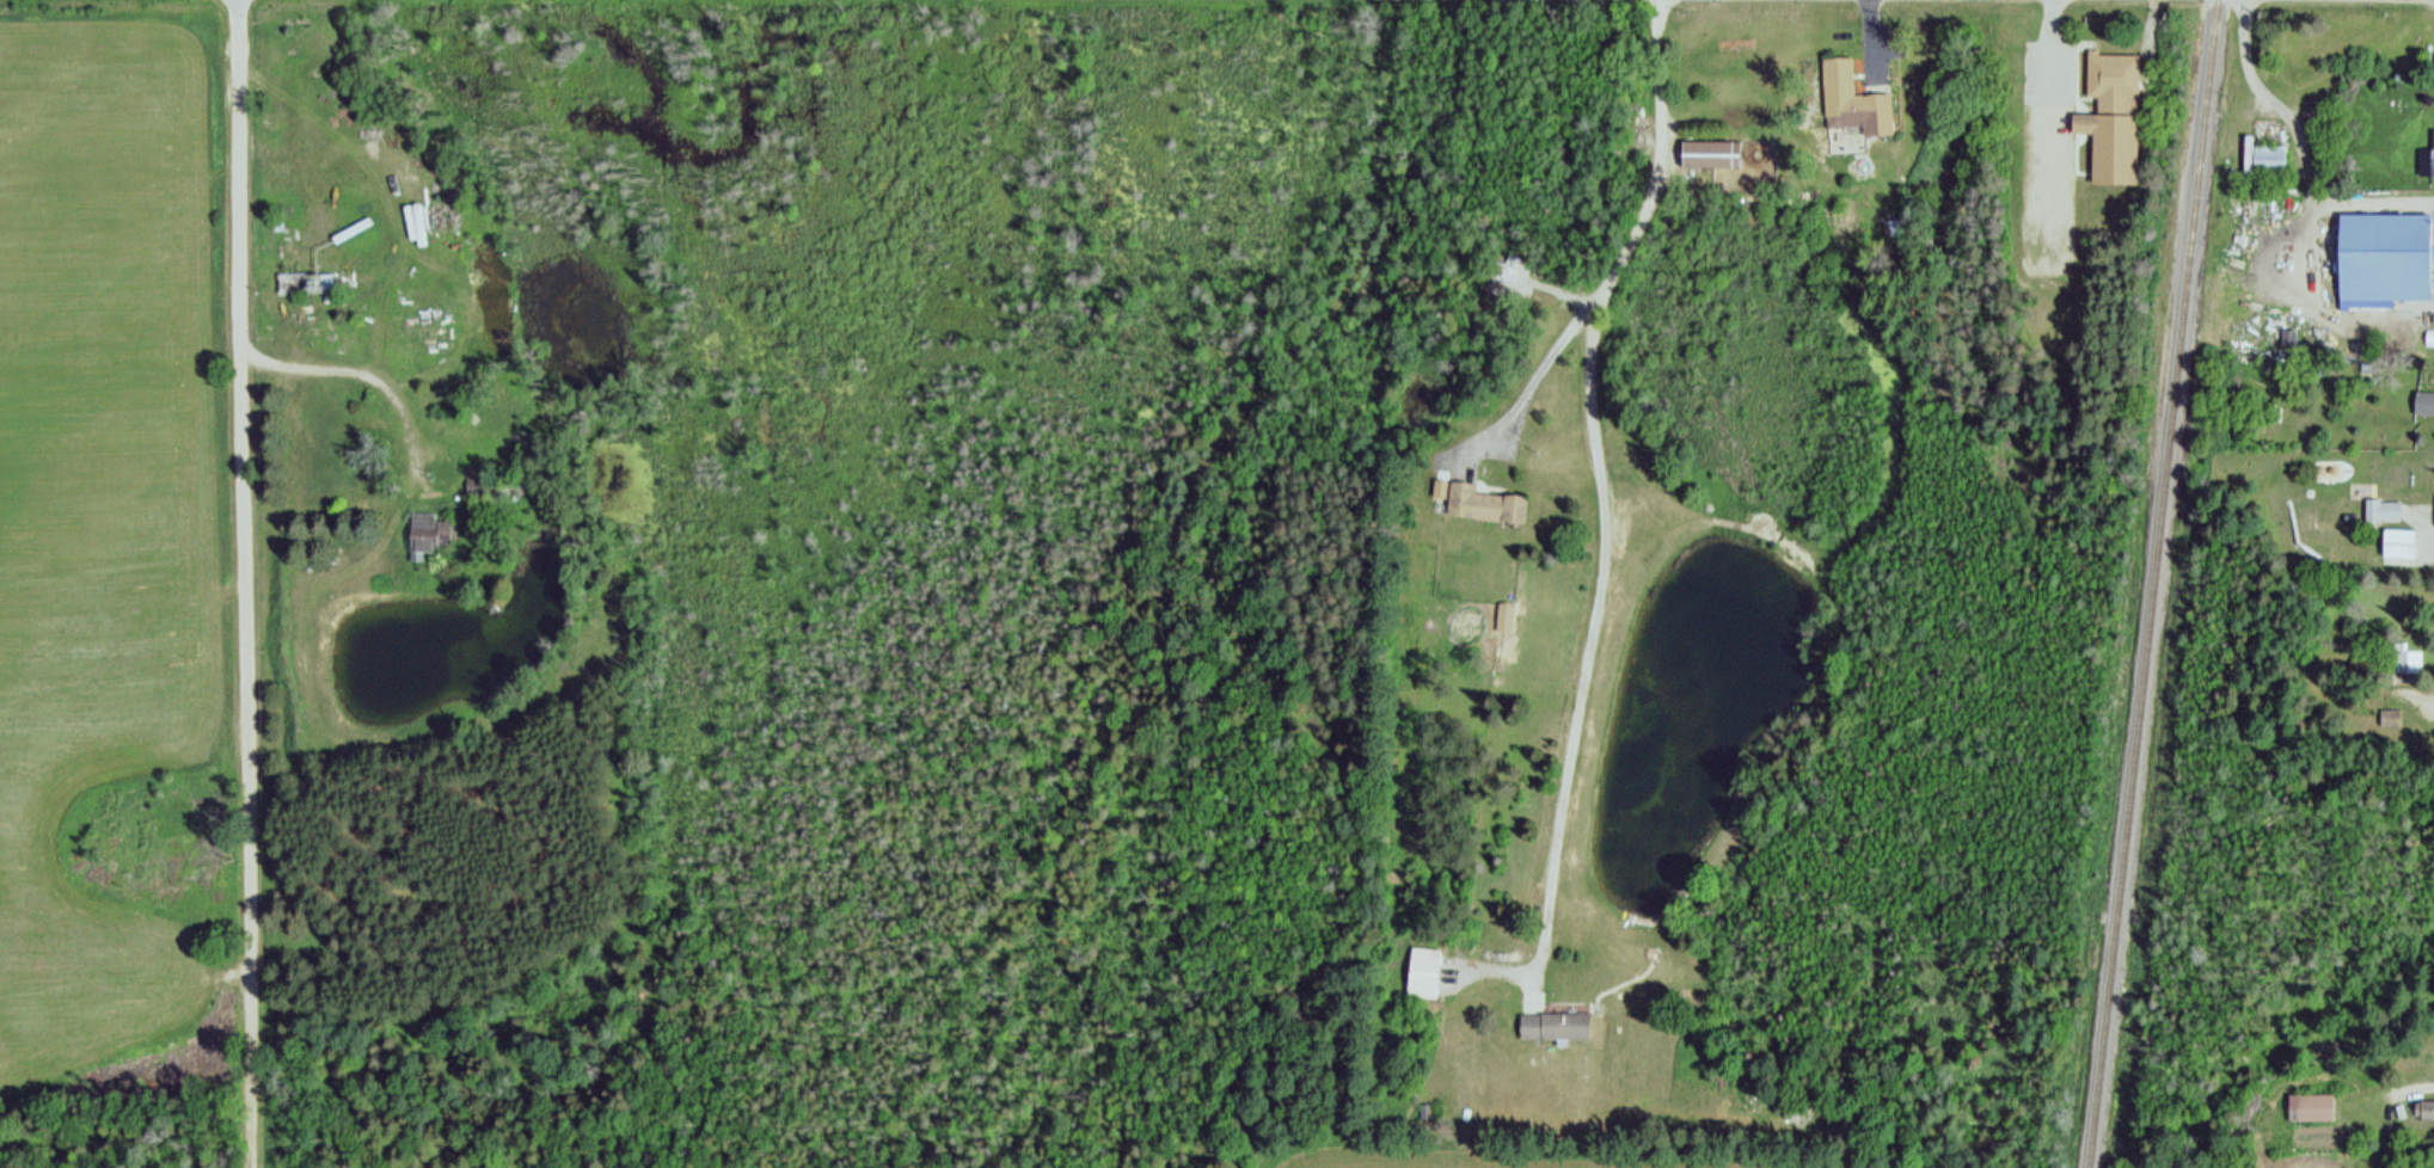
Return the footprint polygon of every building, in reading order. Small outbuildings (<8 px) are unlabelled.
[(2086,43),(2085,91),(2096,91),(2097,106),(2073,106),(2073,123),(2091,124),(2090,179),(2138,180),(2138,50),(2097,50),(2097,43),(2086,43)] [(1820,54),(1825,124),(1860,123),(1862,137),(1900,136),(1894,56),(1883,56),(1886,88),(1852,90),(1851,51),(1820,54)] [(1682,135),(1682,165),(1737,165),(1737,135),(1682,135)] [(2254,139),(2254,166),(2286,166),(2287,139),(2254,139)] [(2416,167),(2433,168),(2433,145),(2416,145),(2416,167)] [(2341,205),(2338,305),(2392,305),(2392,293),(2430,293),(2430,205),(2341,205)] [(277,275),(277,295),(300,295),(300,275),(277,275)] [(2423,342),(2433,342),(2433,325),(2424,325),(2423,342)] [(2412,407),(2433,408),(2433,386),(2414,385),(2412,407)] [(1451,478),(1446,511),(1523,521),(1528,490),(1504,486),(1503,492),(1474,488),(1474,481),(1451,478)] [(2362,491),(2362,517),(2378,518),(2378,512),(2398,514),(2397,498),(2379,498),(2379,492),(2362,491)] [(448,545),(449,523),(437,522),(437,515),(410,514),(409,562),(422,563),(423,555),(438,555),(438,544),(448,545)] [(2381,522),(2381,551),(2415,552),(2415,523),(2381,522)] [(1495,600),(1492,627),(1510,628),(1513,602),(1495,600)] [(2387,637),(2387,669),(2410,669),(2410,638),(2387,637)] [(2421,652),(2393,652),(2393,673),(2421,673),(2421,652)] [(2379,705),(2380,724),(2398,724),(2398,705),(2379,705)] [(1411,945),(1406,992),(1437,996),(1442,948),(1411,945)] [(1520,1010),(1520,1035),(1588,1035),(1587,1007),(1540,1007),(1540,1010),(1520,1010)] [(2294,1093),(2294,1118),(2329,1118),(2329,1093),(2294,1093)] [(2411,1112),(2418,1112),(2418,1117),(2433,1117),(2433,1099),(2415,1099),(2415,1100),(2411,1100),(2411,1112)]
